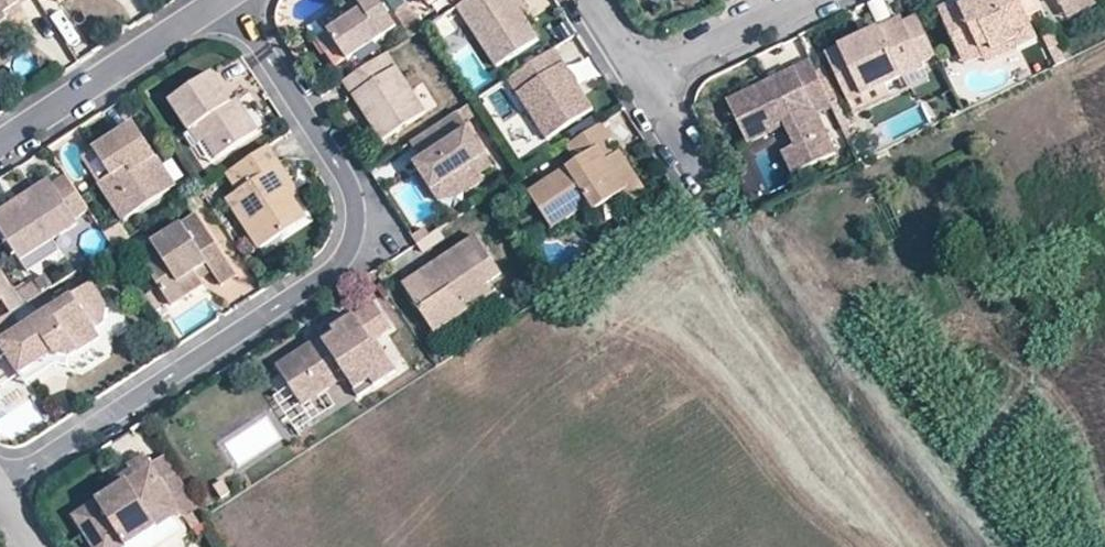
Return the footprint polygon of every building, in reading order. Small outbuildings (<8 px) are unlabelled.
[(6,16),(30,0),(0,0),(0,20),(6,16)] [(350,60),(398,30),(378,0),(346,0),(339,4),(349,19),(330,31),(350,60)] [(407,0),(386,0),(397,17),(412,8),(407,0)] [(497,66),(539,38),(527,18),(515,0),(465,0),(458,5),(497,66)] [(527,18),(533,15),(524,0),(515,0),(527,18)] [(962,51),(980,43),(977,38),(988,33),(997,50),(1017,40),(1014,33),(1033,24),(1022,0),(974,0),(962,6),(960,0),(957,0),(940,8),(962,51)] [(1070,17),(1102,2),(1101,0),(1076,0),(1065,5),(1070,17)] [(418,17),(412,8),(397,17),(404,27),(418,17)] [(922,60),(936,53),(917,14),(904,20),(897,24),(894,19),(826,52),(847,96),(861,90),(863,94),(925,64),(922,60)] [(901,15),(894,19),(897,24),(904,20),(901,15)] [(10,22),(6,16),(0,20),(0,28),(10,22)] [(962,51),(968,65),(985,56),(988,63),(1040,38),(1033,24),(1014,33),(1017,40),(997,50),(988,33),(977,38),(980,43),(962,51)] [(350,60),(330,31),(319,39),(339,69),(350,60)] [(508,77),(547,137),(594,106),(556,47),(508,77)] [(343,80),(382,138),(425,111),(386,51),(343,80)] [(795,145),(806,167),(838,151),(818,109),(831,103),(811,59),(729,100),(749,141),(784,125),(795,145)] [(207,143),(218,158),(261,131),(247,109),(241,113),(236,104),(216,73),(171,103),(191,135),(193,133),(199,130),(207,143)] [(236,104),(241,113),(247,109),(241,100),(236,104)] [(419,169),(433,189),(444,183),(445,185),(467,179),(472,187),(486,177),(483,173),(476,162),(488,154),(459,109),(410,142),(420,158),(426,154),(431,162),(419,169)] [(530,190),(554,228),(592,203),(596,210),(624,192),(632,203),(649,192),(621,149),(615,153),(608,157),(601,147),(608,143),(614,138),(602,121),(565,145),(576,159),(530,190)] [(97,151),(137,214),(171,192),(152,163),(157,161),(135,126),(97,151)] [(193,133),(202,147),(207,143),(199,130),(193,133)] [(601,147),(608,157),(615,153),(608,143),(601,147)] [(82,150),(96,177),(107,171),(93,145),(82,150)] [(229,198),(257,241),(278,227),(284,236),(308,219),(295,199),(286,185),(291,182),(268,145),(228,171),(240,191),(229,198)] [(783,152),(793,173),(806,167),(795,145),(783,152)] [(414,161),(419,169),(431,162),(426,154),(420,158),(414,161)] [(476,162),(483,173),(495,164),(488,154),(476,162)] [(152,163),(171,192),(175,189),(157,161),(152,163)] [(67,175),(53,184),(49,179),(35,189),(38,194),(0,218),(0,226),(24,263),(80,225),(77,221),(91,212),(67,175)] [(433,189),(441,200),(455,197),(472,187),(467,179),(445,185),(444,183),(433,189)] [(286,185),(295,199),(301,195),(291,182),(286,185)] [(38,194),(35,189),(0,211),(0,218),(38,194)] [(147,263),(175,307),(209,286),(205,281),(200,272),(211,265),(216,273),(225,285),(239,277),(199,216),(154,245),(161,254),(147,263)] [(278,227),(257,241),(284,236),(278,227)] [(422,270),(403,284),(435,332),(469,309),(461,297),(486,281),(504,270),(479,233),(433,264),(438,273),(428,279),(422,270)] [(140,254),(147,263),(161,254),(154,245),(140,254)] [(433,264),(422,270),(428,279),(438,273),(433,264)] [(200,272),(205,281),(216,273),(211,265),(200,272)] [(16,290),(24,303),(42,291),(34,278),(16,290)] [(493,294),(486,281),(461,297),(469,309),(493,294)] [(35,319),(60,357),(68,357),(99,338),(93,327),(101,322),(104,305),(91,283),(35,319)] [(289,385),(301,404),(320,391),(344,377),(354,390),(371,380),(375,385),(397,370),(380,343),(375,346),(371,341),(377,338),(392,328),(375,304),(334,330),(337,335),(311,351),(308,347),(277,367),(289,385)] [(6,352),(20,374),(31,367),(33,357),(47,348),(53,356),(60,357),(35,319),(22,327),(11,311),(0,318),(0,356),(6,352)] [(308,347),(311,351),(337,335),(334,330),(308,347)] [(371,341),(375,346),(380,343),(377,338),(371,341)] [(276,393),(294,421),(327,401),(320,391),(301,404),(289,385),(276,393)] [(165,455),(151,464),(144,454),(127,465),(134,477),(80,512),(76,523),(92,546),(125,546),(181,511),(184,516),(199,507),(165,455)]
